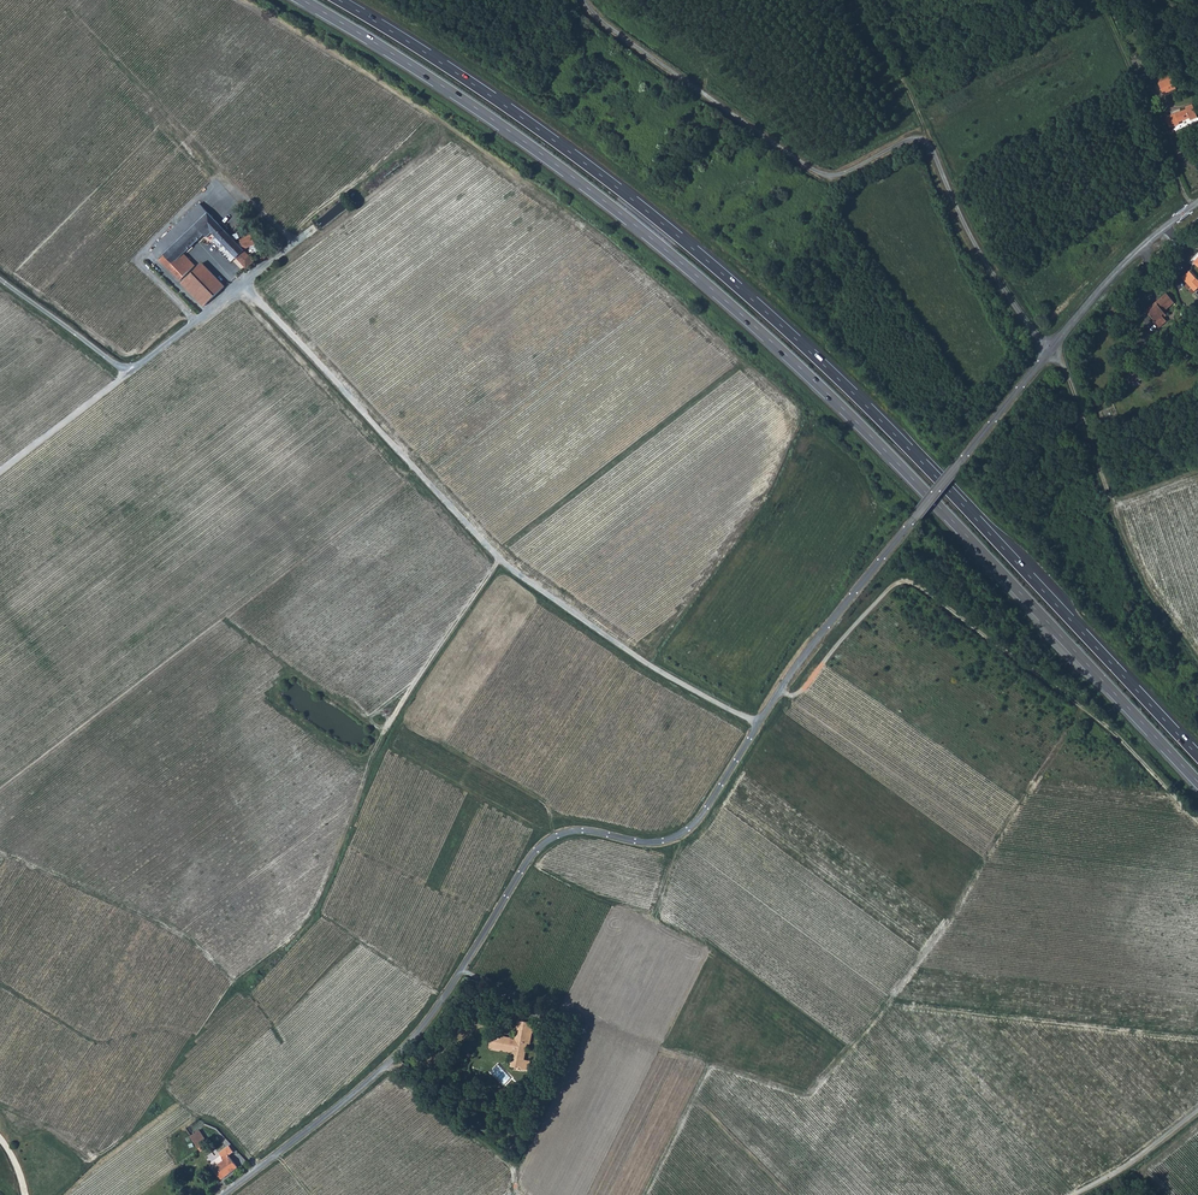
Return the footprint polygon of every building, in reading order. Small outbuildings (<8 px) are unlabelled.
[(1171,78),(1165,81),(1168,89),(1170,88),(1171,91),(1176,89),(1175,87),(1171,78)] [(1168,89),(1165,81),(1159,83),(1163,91),(1168,89)] [(1187,110),(1191,120),(1197,118),(1197,117),(1194,105),(1190,106),(1186,108),(1187,110)] [(1187,110),(1179,113),(1182,121),(1190,118),(1191,120),(1187,110)] [(1179,113),(1169,116),(1173,126),(1180,124),(1179,122),(1182,121),(1179,113)] [(256,244),(252,235),(242,240),(243,242),(238,243),(235,240),(241,238),(239,233),(231,236),(200,203),(156,245),(165,253),(158,259),(180,280),(195,265),(184,253),(205,234),(207,237),(212,232),(216,237),(213,240),(220,247),(223,244),(247,269),(255,261),(244,249),(256,244)] [(181,283),(204,307),(225,286),(202,262),(181,283)] [(1184,277),(1187,280),(1196,275),(1190,270),(1184,277)] [(1187,280),(1197,289),(1197,287),(1197,281),(1195,279),(1197,276),(1196,275),(1187,280)] [(1174,304),(1166,294),(1155,304),(1157,306),(1147,315),(1159,329),(1166,323),(1165,321),(1163,319),(1161,317),(1165,314),(1163,313),(1174,304)] [(1157,306),(1155,304),(1145,313),(1147,315),(1157,306)] [(1136,371),(1127,377),(1134,387),(1143,381),(1136,371)] [(512,1052),(510,1067),(518,1068),(518,1067),(522,1067),(522,1069),(529,1070),(531,1061),(525,1060),(528,1044),(530,1044),(532,1033),(533,1033),(535,1023),(518,1020),(514,1035),(516,1035),(515,1039),(511,1038),(512,1037),(504,1036),(504,1037),(492,1034),(489,1047),(512,1052)] [(191,1135),(199,1148),(208,1142),(200,1130),(191,1135)] [(181,1160),(199,1148),(191,1135),(182,1142),(184,1145),(175,1151),(181,1160)] [(213,1168),(221,1180),(238,1167),(229,1155),(234,1152),(229,1145),(219,1153),(222,1158),(223,1160),(213,1168)]
